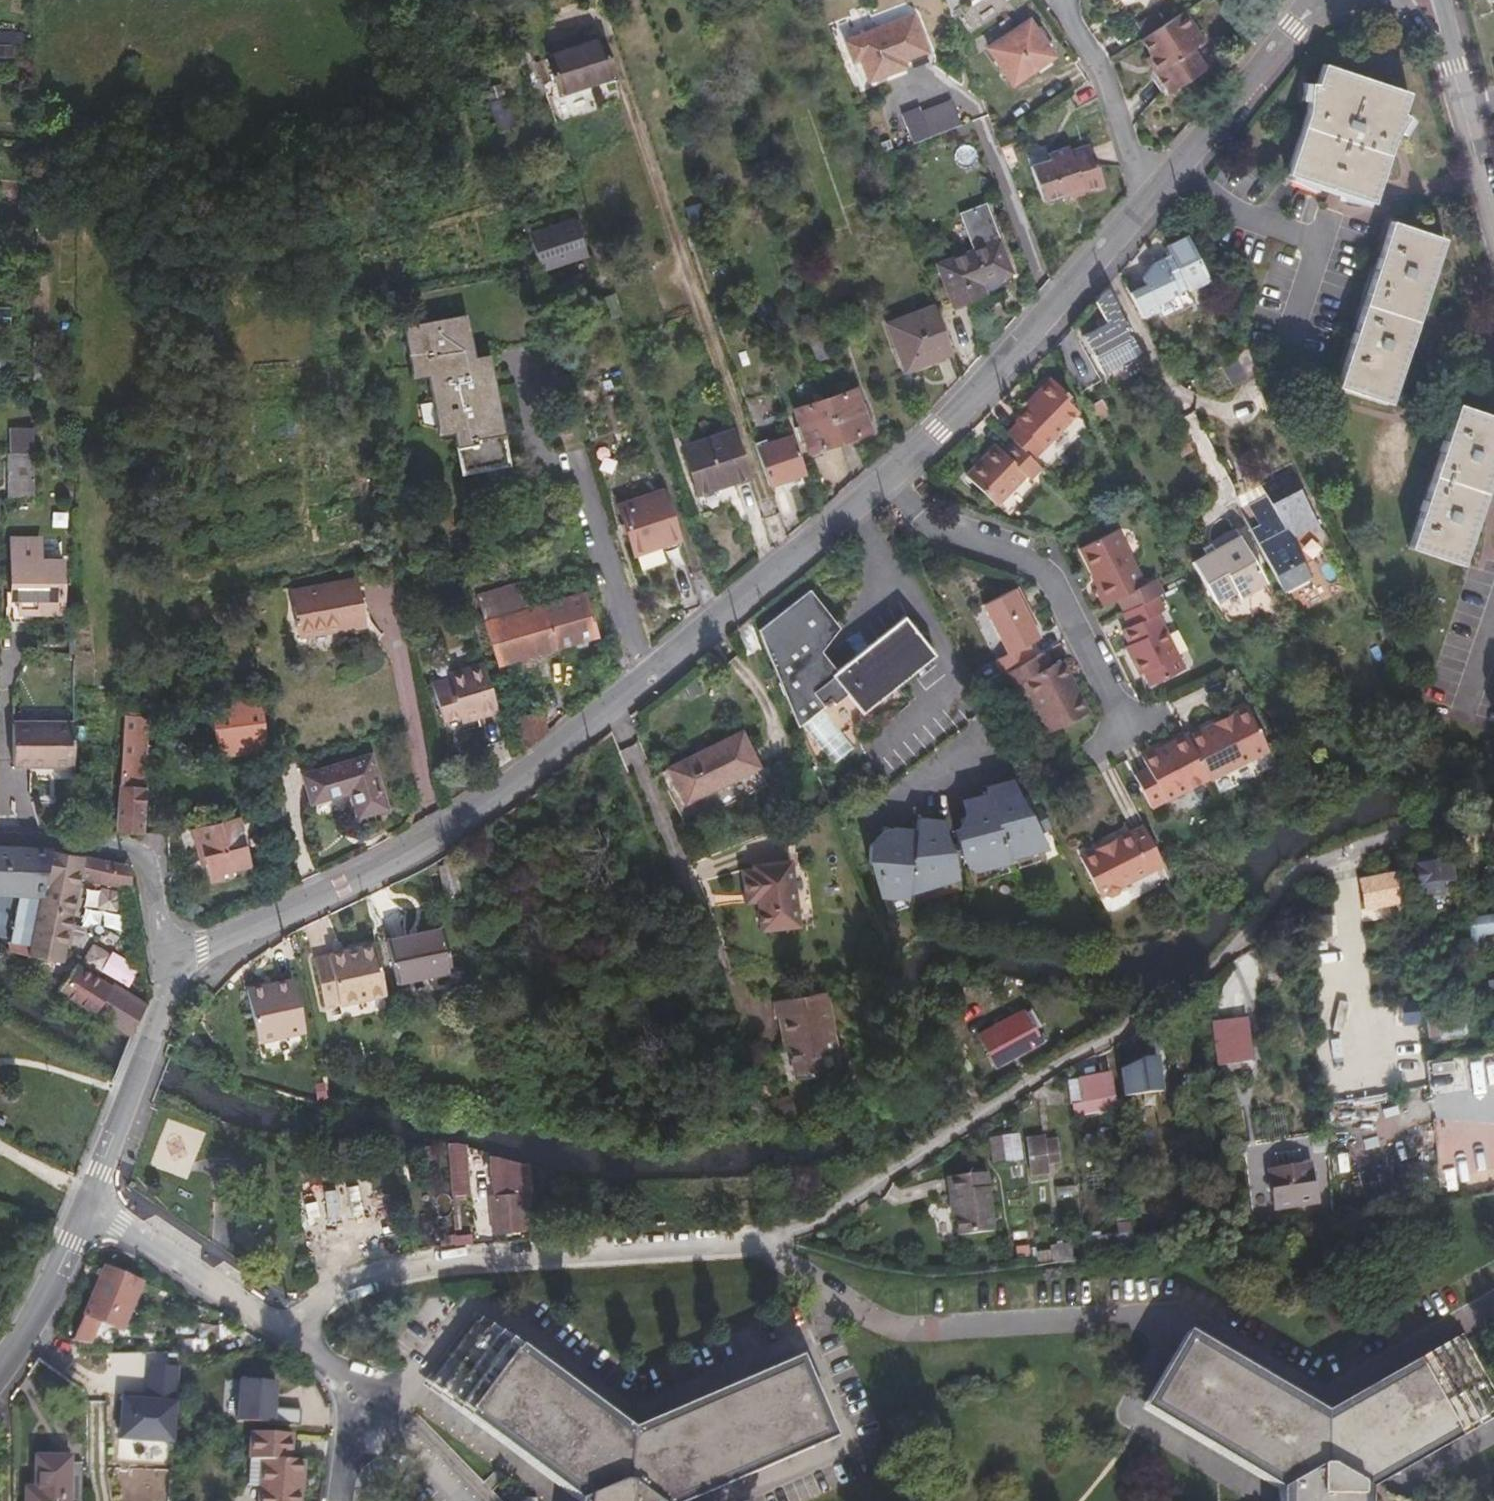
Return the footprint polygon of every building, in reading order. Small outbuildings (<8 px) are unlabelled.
[(906,14),(849,36),(865,78),(923,56),(906,14)] [(1021,14),(980,39),(1003,75),(1044,49),(1021,14)] [(1202,42),(1183,14),(1141,42),(1151,57),(1160,70),(1158,78),(1167,91),(1173,91),(1205,70),(1192,50),(1202,42)] [(22,31),(0,30),(0,42),(24,43),(22,31)] [(602,38),(547,55),(560,93),(615,75),(602,38)] [(13,44),(0,44),(0,56),(14,56),(13,44)] [(1146,61),(1158,78),(1160,70),(1151,57),(1146,61)] [(1406,89),(1319,60),(1284,171),(1370,200),(1406,89)] [(912,141),(961,121),(952,98),(921,109),(920,105),(901,113),(912,141)] [(1079,182),(1081,187),(1104,178),(1086,136),(1066,144),(1064,140),(1045,147),(1048,155),(1030,162),(1043,197),(1069,187),(1079,182)] [(1071,192),(1081,187),(1079,182),(1069,187),(1071,192)] [(999,234),(986,197),(958,208),(972,245),(999,234)] [(1442,236),(1390,218),(1334,383),(1387,401),(1442,236)] [(578,225),(534,239),(545,273),(589,259),(578,225)] [(999,234),(938,258),(954,299),(1015,273),(999,234)] [(1190,239),(1171,249),(1191,292),(1211,282),(1190,239)] [(1144,354),(1110,290),(1099,302),(1111,324),(1087,338),(1107,375),(1144,354)] [(907,316),(924,363),(959,349),(940,303),(907,316)] [(912,367),(924,363),(907,316),(894,321),(912,367)] [(460,477),(486,473),(506,469),(510,468),(490,357),(473,360),(466,318),(405,329),(413,374),(427,373),(437,431),(451,429),(460,477)] [(1104,379),(1076,327),(1058,346),(1083,391),(1104,379)] [(828,345),(816,348),(823,368),(835,364),(828,345)] [(1265,372),(1254,347),(1239,355),(1251,379),(1265,372)] [(47,380),(46,364),(34,364),(33,380),(47,380)] [(1017,422),(1006,433),(1013,440),(1030,457),(1078,409),(1067,397),(1071,393),(1052,375),(1035,393),(1038,396),(1030,404),(1015,420),(1017,422)] [(859,389),(830,399),(845,440),(874,431),(859,389)] [(1026,401),(1030,404),(1038,396),(1035,393),(1026,401)] [(845,440),(830,399),(800,409),(814,450),(845,440)] [(1455,402),(1408,544),(1460,562),(1493,459),(1493,415),(1455,402)] [(1093,410),(1103,427),(1113,421),(1104,404),(1093,410)] [(701,499),(751,482),(734,434),(685,452),(701,499)] [(771,486),(809,472),(796,435),(758,448),(771,486)] [(1196,452),(1189,438),(1178,444),(1185,459),(1190,455),(1196,452)] [(1029,477),(1040,466),(1030,457),(1013,440),(1002,450),(998,446),(982,462),(979,459),(965,472),(996,503),(1025,474),(1029,477)] [(995,444),(979,459),(982,462),(998,446),(995,444)] [(4,500),(31,496),(31,453),(5,453),(4,500)] [(506,469),(486,473),(490,488),(509,484),(506,469)] [(1244,513),(1286,596),(1313,583),(1293,541),(1317,530),(1321,536),(1326,533),(1296,474),(1265,489),(1270,500),(1244,513)] [(665,547),(682,542),(666,495),(623,509),(638,552),(663,544),(665,547)] [(1241,599),(1268,586),(1239,532),(1211,547),(1215,556),(1207,560),(1196,566),(1217,606),(1238,594),(1241,599)] [(1120,600),(1127,615),(1159,598),(1166,595),(1159,580),(1147,586),(1118,533),(1083,551),(1096,577),(1097,577),(1103,590),(1098,592),(1106,607),(1120,600)] [(62,554),(63,537),(46,536),(44,553),(62,554)] [(30,547),(12,547),(11,624),(33,624),(33,615),(61,614),(62,563),(30,562),(30,547)] [(1203,551),(1207,560),(1215,556),(1211,547),(1203,551)] [(480,585),(488,613),(525,603),(517,575),(480,585)] [(356,587),(294,605),(307,648),(344,637),(345,640),(370,632),(356,587)] [(527,609),(489,620),(501,662),(599,635),(586,593),(527,609)] [(757,627),(798,724),(819,708),(822,711),(829,706),(832,708),(844,698),(860,716),(931,658),(900,619),(834,673),(818,654),(836,631),(807,593),(757,627)] [(999,662),(1006,676),(1036,661),(1029,647),(1040,642),(1034,630),(1037,628),(1020,593),(987,608),(1010,657),(999,662)] [(1127,615),(1126,615),(1132,628),(1126,631),(1133,645),(1138,656),(1133,659),(1142,676),(1150,673),(1155,686),(1183,672),(1177,659),(1180,657),(1160,615),(1166,612),(1159,598),(1127,615)] [(1138,656),(1133,645),(1128,648),(1133,659),(1138,656)] [(1006,676),(1004,677),(1011,691),(1025,685),(1050,735),(1086,718),(1070,684),(1074,682),(1065,663),(1050,671),(1044,657),(1036,661),(1006,676)] [(501,714),(487,664),(448,676),(450,681),(434,686),(444,723),(462,718),(477,714),(479,720),(501,714)] [(262,690),(216,699),(226,756),(273,746),(262,690)] [(1210,778),(1211,781),(1271,752),(1249,708),(1190,738),(1210,778)] [(528,757),(550,739),(542,710),(540,711),(516,718),(526,751),(528,757)] [(153,715),(125,713),(121,832),(148,833),(153,715)] [(477,714),(462,718),(464,724),(479,720),(477,714)] [(20,767),(80,767),(80,725),(20,725),(20,767)] [(740,727),(666,757),(681,792),(754,763),(740,727)] [(1210,778),(1190,738),(1188,735),(1145,756),(1150,768),(1137,774),(1152,807),(1210,778)] [(375,761),(308,773),(314,802),(353,796),(358,820),(385,815),(375,761)] [(1025,840),(1001,794),(967,813),(991,856),(1025,840)] [(967,813),(938,829),(961,873),(991,856),(967,813)] [(252,867),(240,818),(194,828),(201,859),(205,857),(207,867),(211,883),(234,878),(233,872),(252,867)] [(1151,871),(1165,865),(1147,830),(1134,836),(1131,832),(1119,838),(1120,842),(1100,852),(1098,848),(1085,855),(1114,917),(1133,908),(1136,887),(1154,878),(1151,871)] [(944,881),(918,841),(892,857),(917,897),(944,881)] [(58,963),(78,877),(110,885),(134,884),(132,866),(49,850),(0,848),(0,916),(9,917),(3,947),(58,963)] [(892,857),(865,873),(889,913),(917,897),(892,857)] [(740,872),(743,893),(754,893),(755,905),(758,933),(797,929),(788,863),(752,868),(752,871),(740,872)] [(454,864),(441,868),(445,887),(457,884),(454,864)] [(1451,897),(1451,865),(1430,865),(1430,896),(1451,897)] [(1411,900),(1408,883),(1375,889),(1378,905),(1411,900)] [(754,893),(743,893),(745,906),(755,905),(754,893)] [(1478,915),(1479,947),(1491,947),(1492,936),(1493,936),(1493,914),(1478,915)] [(446,930),(390,942),(400,983),(456,970),(446,930)] [(328,1008),(389,996),(377,947),(357,951),(358,956),(331,962),(330,957),(316,960),(328,1008)] [(102,968),(130,984),(141,964),(113,948),(102,968)] [(357,951),(330,957),(331,962),(358,956),(357,951)] [(62,990),(133,1032),(150,1001),(116,984),(115,986),(78,964),(62,990)] [(989,991),(988,979),(969,981),(971,993),(989,991)] [(291,981),(265,987),(267,992),(292,987),(291,981)] [(267,992),(265,987),(245,991),(256,1042),(303,1033),(292,987),(267,992)] [(824,994),(771,1004),(774,1022),(777,1022),(783,1052),(786,1051),(792,1082),(833,1075),(831,1058),(836,1057),(824,994)] [(1430,1034),(1469,1031),(1468,1007),(1429,1009),(1430,1034)] [(1044,1012),(1037,1015),(1047,1036),(1054,1033),(1044,1012)] [(1047,1036),(1037,1015),(991,1038),(1008,1070),(1052,1047),(1047,1036)] [(1230,1050),(1253,1049),(1252,1016),(1229,1017),(1230,1050)] [(1183,1062),(1197,1061),(1197,1022),(1182,1023),(1183,1062)] [(1166,1085),(1165,1058),(1148,1059),(1149,1086),(1166,1085)] [(1118,1100),(1117,1076),(1088,1079),(1088,1101),(1118,1100)] [(0,1114),(0,1124),(4,1126),(8,1118),(0,1114)] [(1067,1175),(1067,1168),(1066,1142),(1065,1135),(1048,1136),(1049,1148),(1051,1176),(1067,1175)] [(1015,1184),(1030,1183),(1026,1140),(1012,1141),(1015,1184)] [(467,1145),(449,1144),(452,1196),(463,1196),(470,1195),(467,1145)] [(1039,1176),(1051,1176),(1049,1148),(1037,1148),(1039,1176)] [(1424,1153),(1425,1180),(1451,1177),(1449,1150),(1424,1153)] [(1416,1180),(1425,1180),(1424,1153),(1414,1154),(1416,1180)] [(528,1192),(527,1176),(525,1173),(487,1160),(490,1195),(528,1192)] [(1273,1203),(1313,1197),(1308,1160),(1269,1165),(1273,1203)] [(968,1242),(1003,1236),(995,1180),(955,1185),(960,1223),(966,1223),(968,1242)] [(494,1232),(532,1228),(528,1192),(490,1195),(494,1232)] [(452,1196),(454,1232),(465,1231),(463,1196),(452,1196)] [(1102,1251),(1132,1246),(1130,1228),(1111,1231),(1111,1236),(1101,1237),(1102,1251)] [(1053,1259),(1070,1257),(1068,1239),(1052,1241),(1053,1259)] [(126,1332),(145,1285),(109,1269),(81,1334),(105,1344),(113,1326),(126,1332)] [(827,1438),(792,1356),(625,1425),(465,1312),(413,1386),(571,1498),(570,1500),(676,1500),(827,1438)] [(169,1343),(195,1343),(194,1326),(169,1327),(169,1343)] [(1493,1409),(1493,1396),(1456,1328),(1313,1406),(1179,1329),(1136,1406),(1269,1484),(1269,1500),(1360,1500),(1360,1484),(1493,1409)] [(239,1376),(237,1419),(277,1420),(278,1377),(239,1376)] [(174,1433),(175,1425),(175,1421),(178,1400),(152,1397),(148,1430),(174,1433)] [(145,1468),(170,1470),(174,1433),(148,1430),(145,1468)] [(300,1470),(288,1467),(290,1442),(251,1439),(245,1500),(297,1500),(300,1470)] [(79,1460),(64,1459),(64,1454),(36,1453),(34,1490),(21,1490),(21,1500),(76,1500),(79,1460)]
